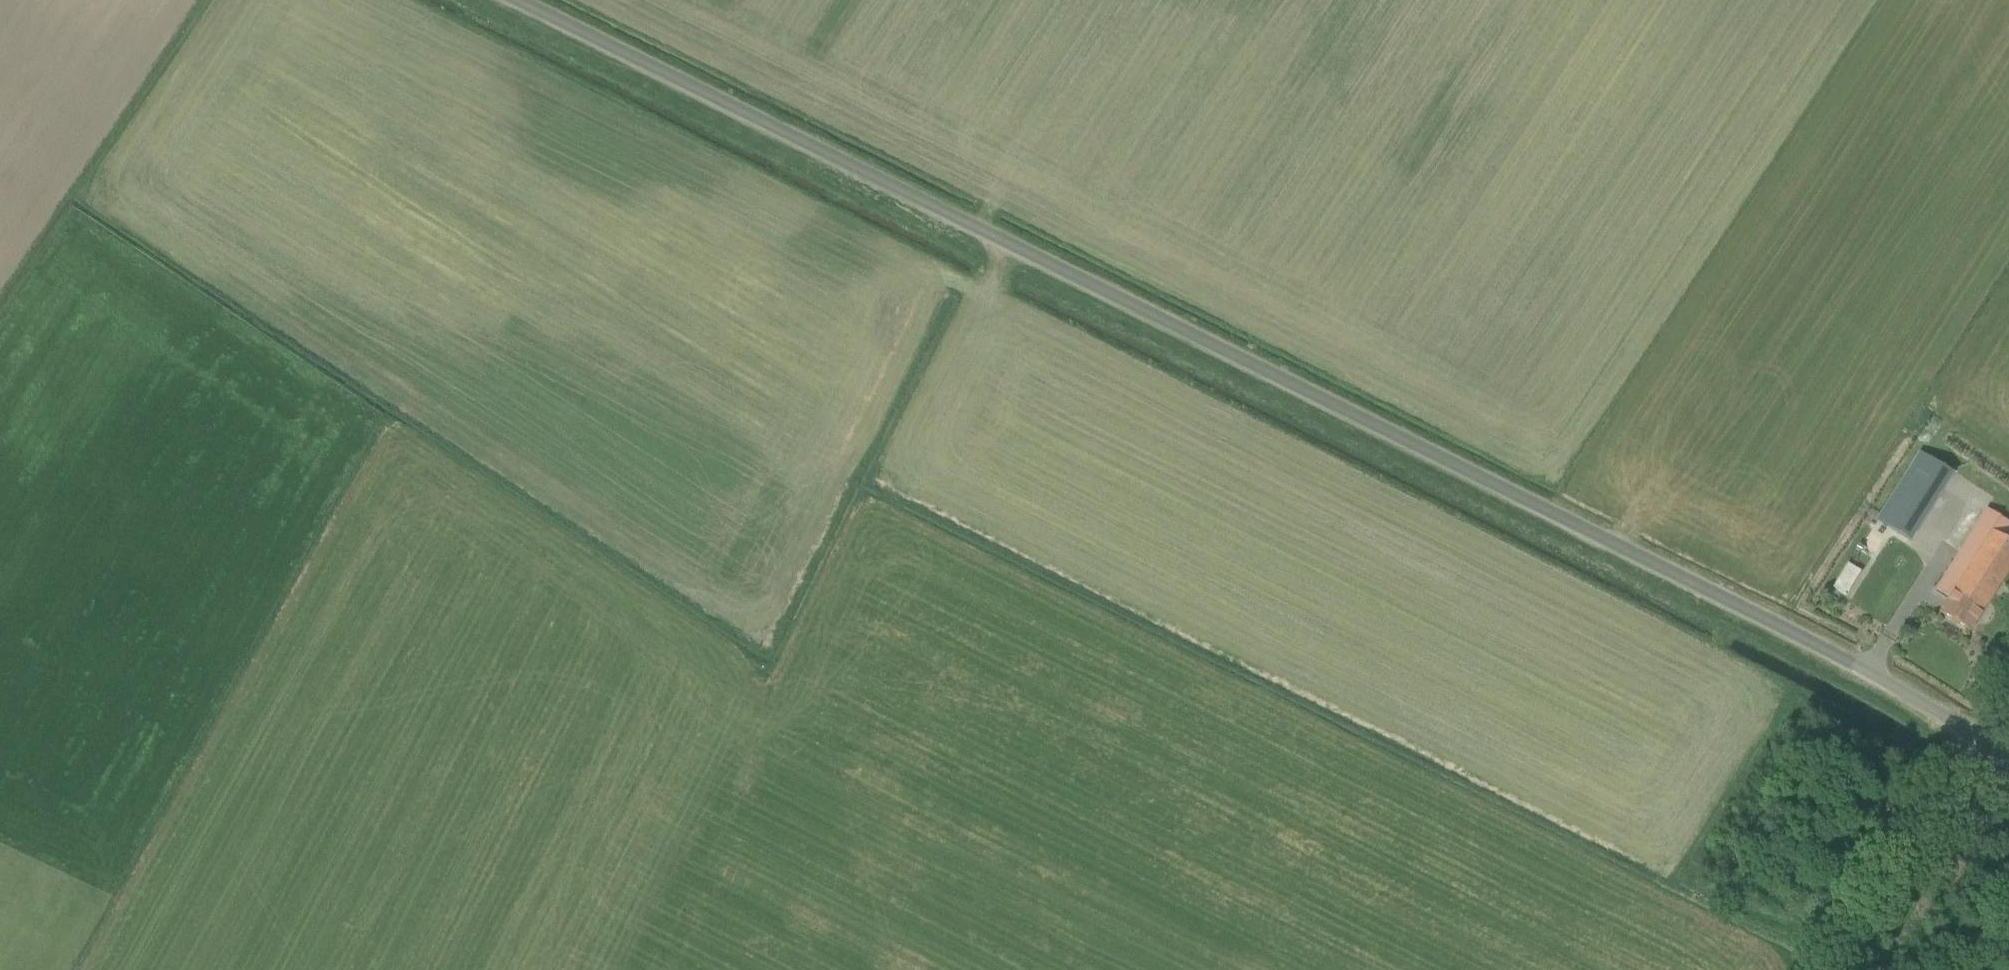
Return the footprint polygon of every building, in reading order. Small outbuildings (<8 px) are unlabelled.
[(1912,540),(1953,473),(1917,450),(1875,518),(1912,540)] [(1938,588),(1951,596),(1940,613),(1971,632),(1982,615),(2008,575),(2008,524),(1990,511),(1981,524),(1949,572),(1938,588)] [(1841,575),(1833,588),(1847,596),(1855,583),(1841,575)]
